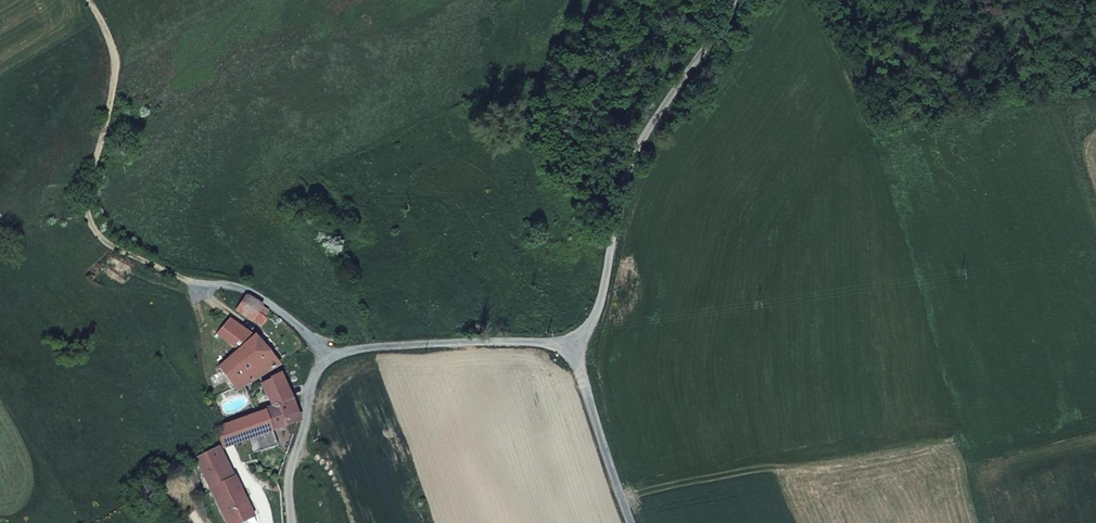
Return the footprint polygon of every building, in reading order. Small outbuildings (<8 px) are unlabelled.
[(268,320),(272,315),(250,298),(241,310),(267,329),(272,323),(268,320)] [(223,330),(240,347),(257,334),(257,330),(236,317),(223,330)] [(236,387),(250,379),(273,368),(276,367),(257,334),(240,347),(219,364),(236,387)] [(263,394),(268,408),(275,426),(296,420),(295,407),(277,376),(251,387),(254,398),(263,394)] [(254,398),(245,400),(250,414),(259,411),(254,398)] [(224,427),(227,441),(229,448),(237,444),(270,432),(274,445),(290,440),(296,420),(275,426),(268,408),(259,411),(250,414),(229,420),(224,427)] [(320,433),(334,444),(340,437),(326,426),(320,433)] [(229,448),(208,456),(206,457),(234,522),(247,522),(258,519),(229,448)]
